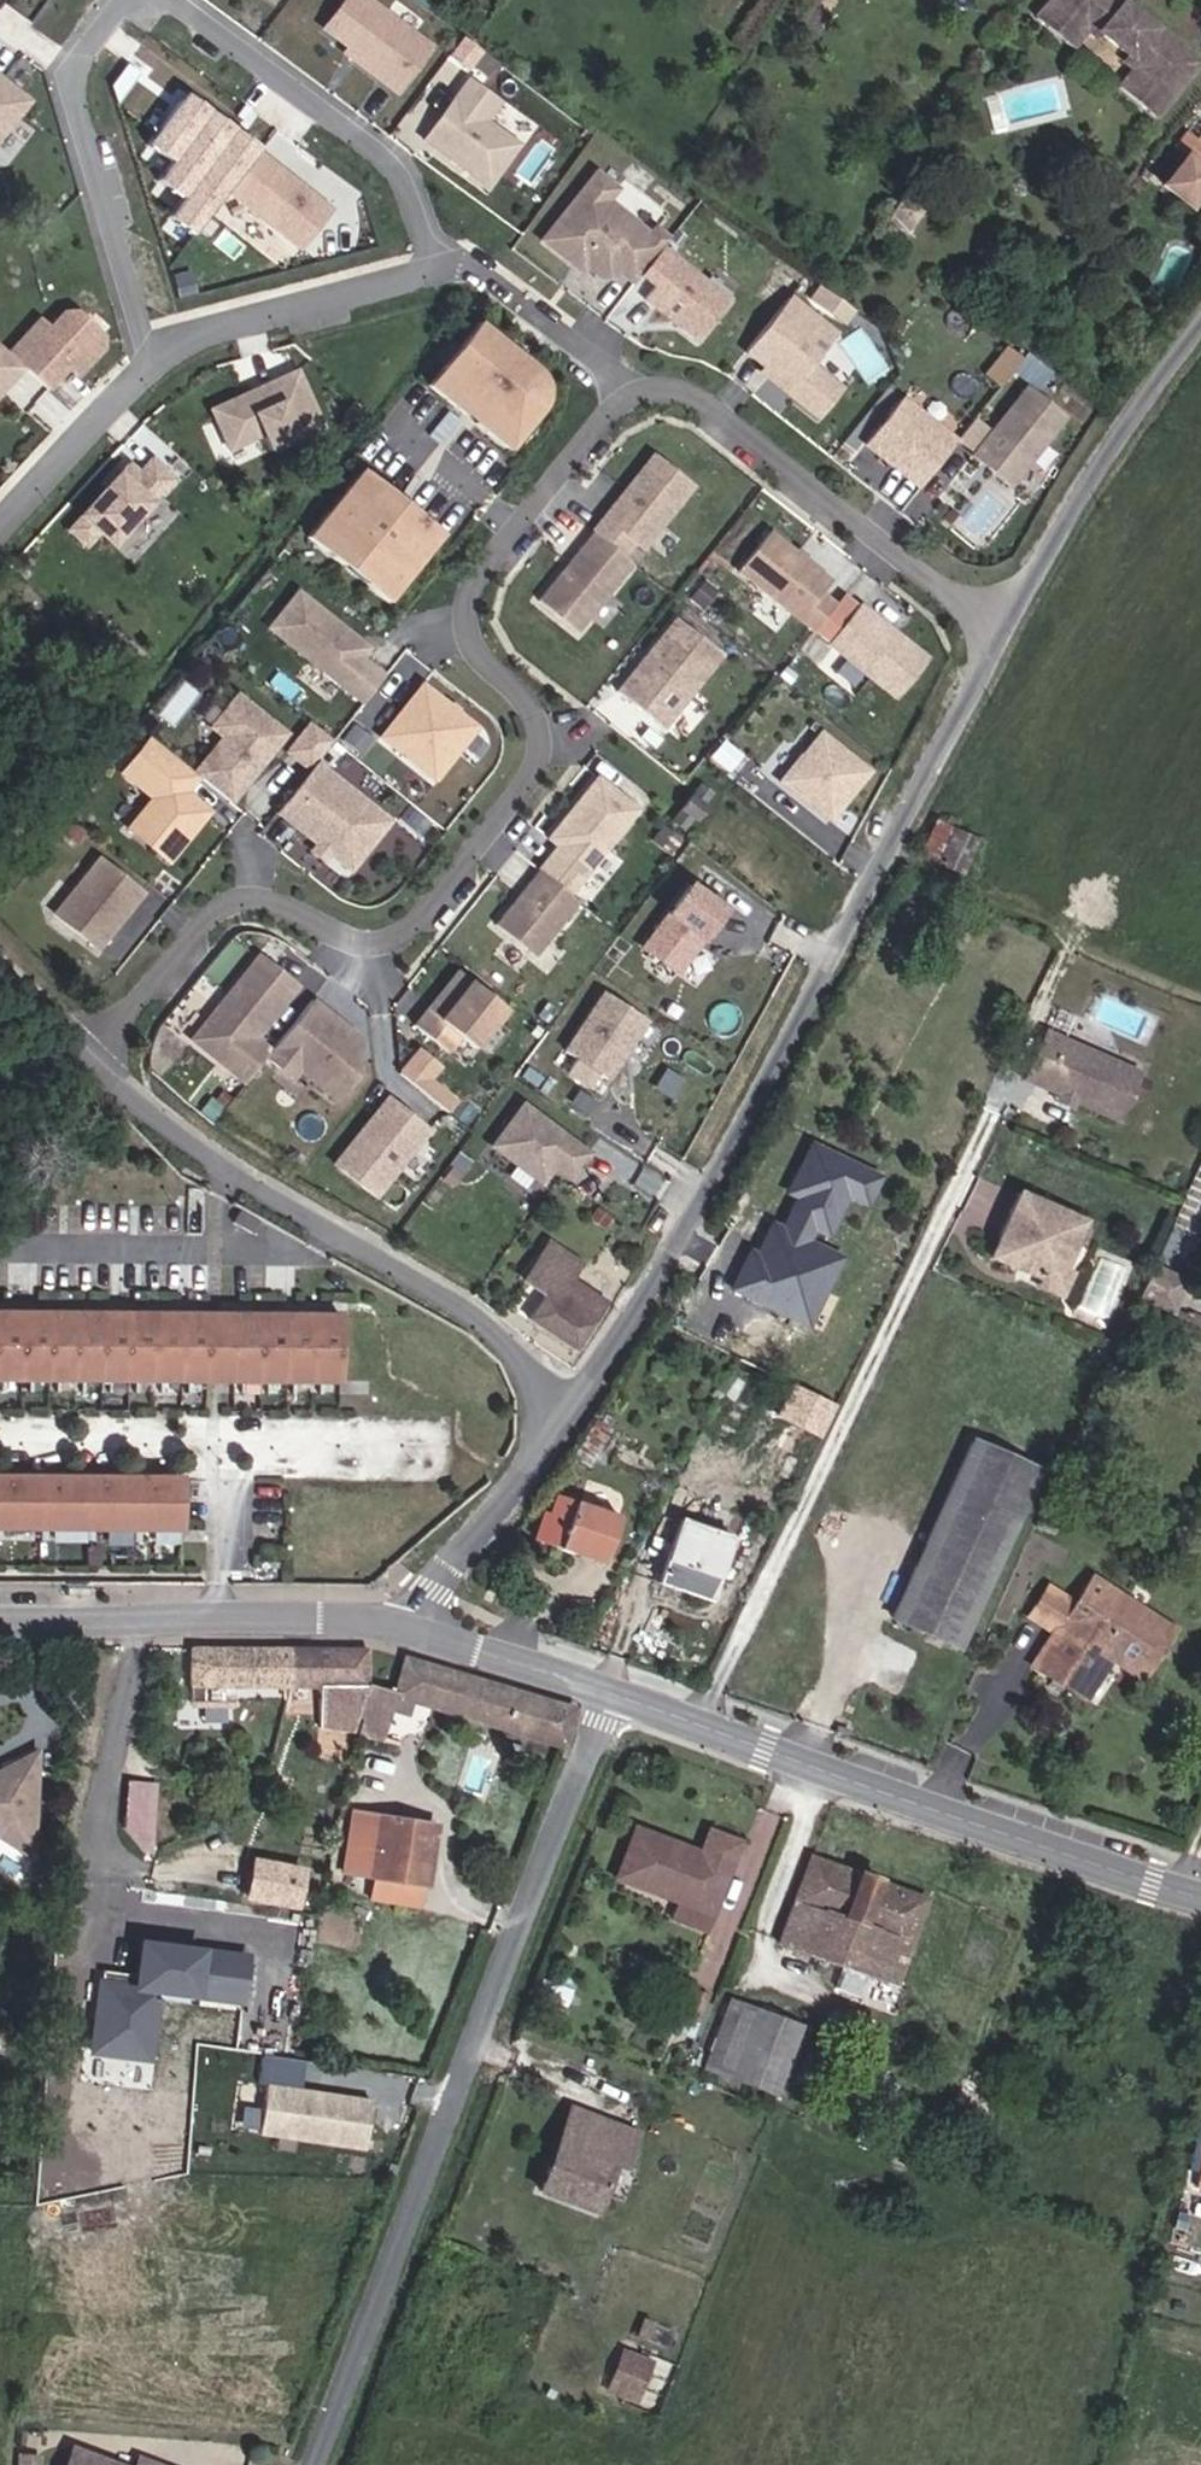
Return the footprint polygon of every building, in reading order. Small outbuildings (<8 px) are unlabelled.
[(369,0),(338,0),(320,25),(369,62),(366,66),(396,88),(430,41),(369,0)] [(1118,0),(1052,0),(1035,22),(1071,51),(1086,32),(1096,39),(1099,35),(1129,59),(1125,64),(1135,71),(1120,90),(1156,119),(1199,65),(1154,28),(1152,31),(1122,6),(1123,4),(1118,0)] [(464,65),(478,46),(461,33),(447,53),(464,65)] [(26,104),(0,84),(0,137),(26,104)] [(492,106),(462,84),(420,142),(483,188),(511,149),(479,125),(492,106)] [(1188,131),(1200,141),(1200,114),(1188,131)] [(1164,185),(1190,205),(1200,192),(1200,141),(1188,131),(1176,146),(1188,157),(1164,185)] [(253,156),(223,194),(294,248),(324,210),(253,156)] [(666,239),(652,228),(647,234),(605,201),(615,189),(593,172),(539,240),(580,273),(585,268),(597,278),(614,275),(616,272),(631,283),(638,274),(659,247),(666,239)] [(914,227),(928,204),(906,190),(891,213),(914,227)] [(726,300),(659,247),(638,274),(652,285),(642,298),(695,340),(726,300)] [(808,362),(832,331),(787,295),(744,349),(763,365),(766,361),(774,368),(768,376),(816,414),(838,386),(808,362)] [(543,370),(468,314),(420,378),(501,439),(544,383),(545,375),(543,370)] [(35,324),(4,358),(41,391),(61,369),(70,376),(94,349),(93,335),(72,316),(58,317),(45,332),(35,324)] [(842,339),(867,381),(889,369),(864,326),(842,339)] [(984,372),(999,383),(1021,355),(1007,344),(984,372)] [(20,372),(4,358),(0,354),(0,394),(20,372)] [(207,413),(225,453),(258,438),(266,454),(318,430),(292,374),(266,386),(269,391),(249,400),(246,395),(207,413)] [(1025,384),(971,452),(1009,483),(1063,415),(1025,384)] [(269,391),(266,386),(246,395),(249,400),(269,391)] [(864,442),(918,485),(955,438),(900,395),(864,442)] [(100,535),(113,548),(182,478),(148,445),(67,528),(87,548),(100,535)] [(645,548),(693,487),(652,454),(592,530),(624,556),(636,541),(645,548)] [(389,489),(366,472),(349,471),(302,532),(385,595),(431,535),(414,521),(420,513),(412,506),(399,522),(376,505),(389,489)] [(389,489),(376,505),(399,522),(412,506),(389,489)] [(431,535),(438,526),(420,513),(414,521),(431,535)] [(578,631),(632,562),(624,556),(592,530),(537,599),(578,631)] [(814,629),(815,627),(834,603),(820,592),(830,579),(768,530),(737,568),(814,629)] [(857,605),(842,593),(834,603),(815,627),(830,639),(857,605)] [(359,706),(380,680),(357,661),(364,651),(293,595),(265,632),(359,706)] [(927,656),(859,602),(857,605),(830,639),(828,641),(897,695),(927,656)] [(615,690),(662,726),(720,653),(674,616),(615,690)] [(379,737),(432,779),(474,725),(422,683),(379,737)] [(230,801),(282,736),(234,698),(209,730),(222,739),(195,773),(197,775),(230,801)] [(309,718),(285,748),(308,768),(333,738),(309,718)] [(369,740),(351,726),(341,739),(359,753),(369,740)] [(831,818),(869,768),(821,730),(782,779),(831,818)] [(184,791),(197,775),(195,773),(150,738),(123,772),(154,797),(129,829),(168,860),(208,810),(184,791)] [(386,820),(314,763),(276,810),(318,843),(328,851),(349,868),(386,820)] [(557,845),(538,869),(570,893),(638,808),(597,775),(548,837),(557,845)] [(690,817),(695,820),(703,810),(697,806),(706,793),(699,788),(673,821),(682,827),(690,817)] [(918,852),(939,862),(954,830),(933,821),(918,852)] [(651,839),(670,853),(681,839),(662,824),(651,839)] [(939,862),(960,871),(975,839),(954,830),(939,862)] [(328,851),(318,843),(311,850),(322,859),(328,851)] [(98,948),(142,892),(98,858),(55,913),(98,948)] [(536,955),(579,901),(570,893),(538,869),(495,923),(536,955)] [(689,884),(643,946),(677,971),(723,909),(689,884)] [(266,1056),(270,1051),(248,1034),(255,1026),(262,1032),(297,988),(261,959),(195,1041),(246,1082),(266,1056)] [(474,1047),(506,1008),(458,970),(414,1024),(447,1051),(460,1035),(474,1047)] [(570,1067),(608,1089),(651,1016),(601,986),(565,1047),(577,1054),(570,1067)] [(364,1066),(349,1054),(348,1048),(357,1036),(311,999),(270,1051),(266,1056),(293,1078),(299,1070),(337,1100),(364,1066)] [(1074,1096),(1119,1116),(1141,1066),(1045,1023),(1022,1073),(1058,1088),(1074,1096)] [(364,1066),(357,1036),(348,1048),(349,1054),(364,1066)] [(457,1097),(434,1075),(444,1065),(422,1043),(400,1065),(444,1109),(457,1097)] [(1053,1099),(1068,1107),(1074,1096),(1058,1088),(1053,1099)] [(376,1195),(430,1128),(389,1096),(335,1162),(376,1195)] [(542,1181),(553,1164),(571,1175),(587,1150),(519,1106),(491,1148),(542,1181)] [(874,1179),(812,1148),(799,1176),(795,1174),(786,1192),(796,1197),(779,1231),(769,1227),(755,1256),(749,1253),(731,1289),(805,1325),(837,1259),(802,1242),(809,1227),(824,1235),(834,1214),(831,1213),(841,1193),(862,1203),(874,1179)] [(1037,1276),(1059,1271),(1083,1217),(1017,1186),(986,1253),(1013,1265),(1021,1262),(1028,1265),(1025,1270),(1037,1276)] [(248,1229),(255,1217),(238,1208),(231,1219),(248,1229)] [(576,1349),(608,1302),(568,1277),(579,1261),(547,1239),(522,1278),(531,1286),(516,1308),(576,1349)] [(1137,1296),(1171,1311),(1183,1283),(1150,1269),(1137,1296)] [(1032,1286),(1056,1297),(1067,1274),(1059,1271),(1037,1276),(1032,1286)] [(203,1320),(0,1314),(0,1379),(201,1385),(203,1320)] [(225,1386),(227,1321),(203,1320),(201,1385),(225,1386)] [(335,1389),(336,1324),(227,1321),(225,1386),(335,1389)] [(574,1457),(586,1464),(609,1431),(595,1422),(574,1457)] [(892,1617),(959,1647),(1037,1470),(970,1440),(892,1617)] [(171,1483),(0,1478),(0,1528),(170,1533),(171,1483)] [(534,1541),(601,1564),(618,1515),(556,1495),(549,1514),(543,1515),(534,1541)] [(656,1581),(710,1601),(732,1539),(680,1519),(656,1581)] [(1175,1630),(1091,1576),(1073,1604),(1048,1587),(1028,1615),(1054,1631),(1033,1664),(1084,1697),(1110,1658),(1142,1679),(1175,1630)] [(287,1687),(288,1649),(188,1649),(188,1707),(233,1708),(232,1687),(287,1687)] [(365,1684),(364,1650),(288,1649),(287,1687),(318,1688),(319,1718),(356,1720),(364,1688),(365,1684)] [(572,1709),(402,1658),(391,1696),(364,1688),(356,1720),(353,1732),(376,1739),(385,1710),(402,1716),(407,1701),(563,1748),(572,1709)] [(20,1761),(4,1768),(0,1770),(0,1831),(35,1854),(43,1750),(20,1761)] [(425,1885),(434,1825),(378,1816),(368,1876),(425,1885)] [(671,1920),(705,1930),(738,1845),(709,1833),(699,1855),(633,1830),(616,1880),(678,1903),(671,1920)] [(244,1896),(293,1907),(301,1870),(253,1860),(244,1896)] [(907,1991),(893,1986),(924,1902),(877,1885),(876,1881),(860,1875),(855,1877),(809,1860),(778,1944),(835,1965),(827,1986),(899,2012),(907,1991)] [(703,2069),(775,2097),(802,2027),(729,1999),(703,2069)] [(383,2154),(391,2106),(334,2097),(333,2102),(319,2100),(320,2095),(285,2090),(278,2138),(383,2154)] [(555,2170),(575,2112),(568,2109),(548,2168),(555,2170)] [(598,2210),(616,2162),(626,2166),(637,2134),(575,2112),(555,2170),(548,2168),(540,2190),(598,2210)] [(625,2355),(609,2395),(622,2400),(627,2388),(636,2392),(642,2376),(633,2372),(638,2360),(625,2355)] [(653,2355),(642,2405),(657,2409),(668,2359),(653,2355)] [(642,2376),(647,2364),(638,2360),(634,2372),(642,2376)] [(34,2457),(36,2430),(22,2429),(20,2456),(34,2457)] [(72,2450),(67,2464),(115,2464),(72,2450)]
